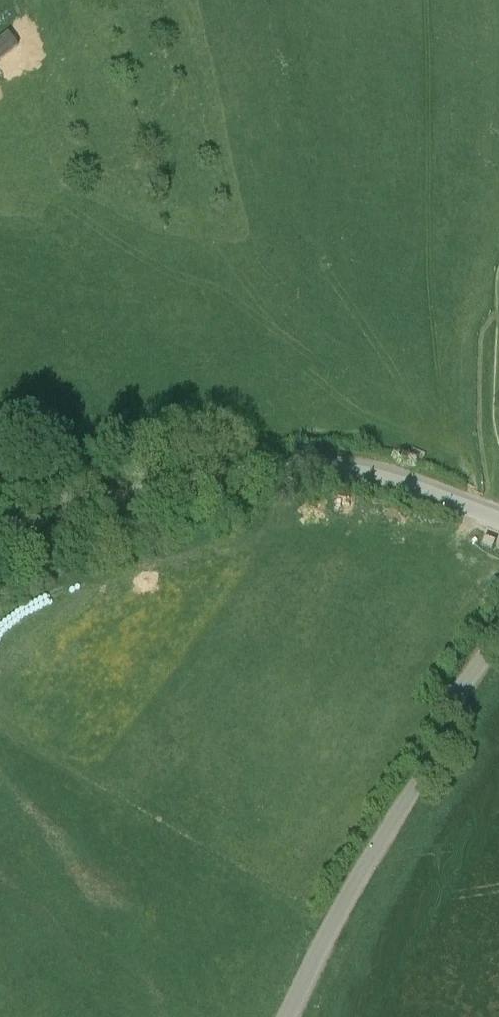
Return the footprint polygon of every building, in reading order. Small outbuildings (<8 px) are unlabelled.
[(3,64),(0,66),(0,85),(12,74),(3,64)]
